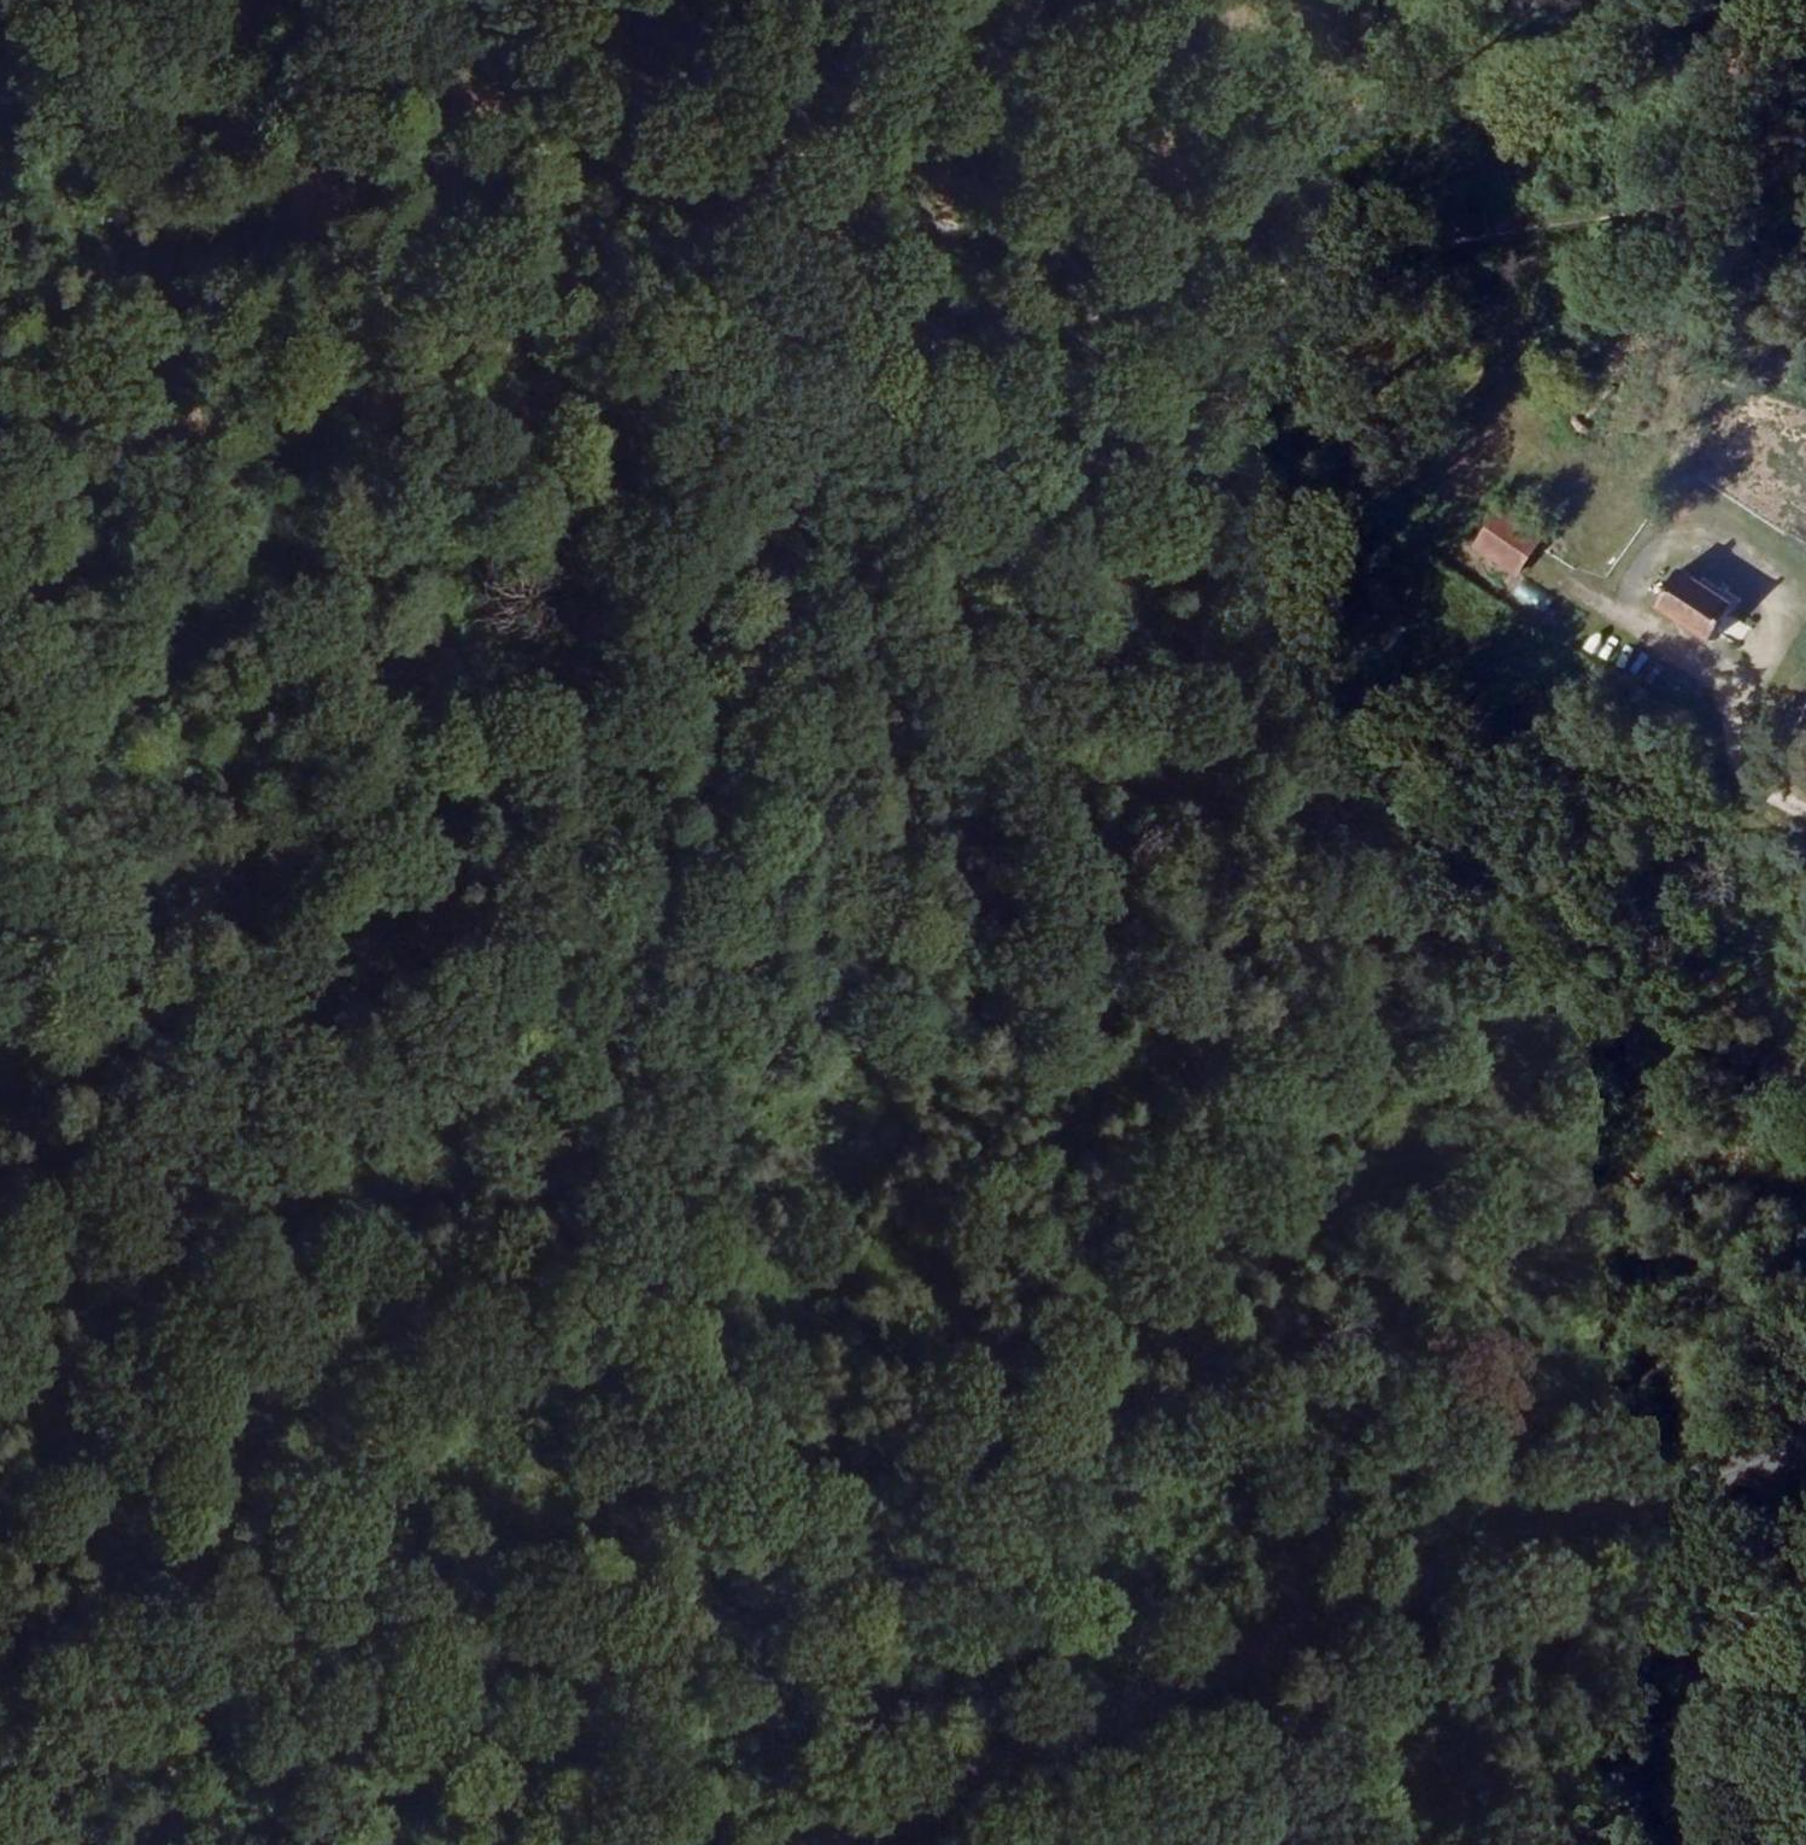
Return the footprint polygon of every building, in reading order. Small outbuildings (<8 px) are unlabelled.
[(1439,498),(1414,536),(1459,565),(1484,527),(1439,498)] [(1493,509),(1472,548),(1521,575),(1543,536),(1493,509)] [(1634,590),(1625,607),(1648,618),(1653,609),(1722,644),(1744,602),(1649,554),(1632,589),(1634,590)]
